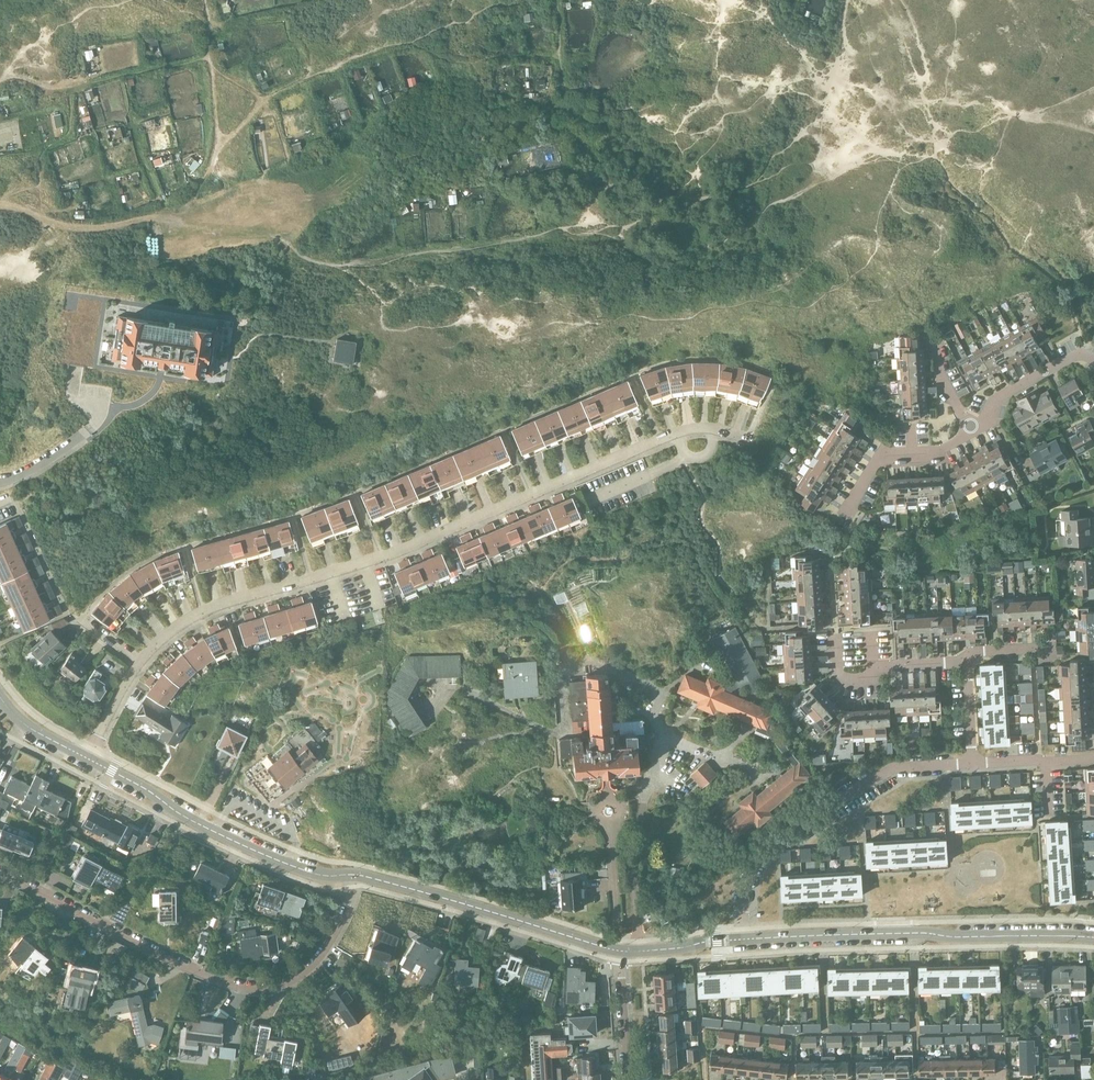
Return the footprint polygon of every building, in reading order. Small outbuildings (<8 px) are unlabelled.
[(150,41),(149,41),(150,46),(158,44),(157,39),(155,40),(155,36),(149,37),(150,41)] [(86,52),(84,52),(86,60),(88,60),(93,58),(91,50),(86,52)] [(358,70),(351,72),(354,80),(361,78),(358,70)] [(544,80),(536,80),(536,89),(539,89),(539,92),(544,92),(544,89),(546,89),(546,81),(544,81),(544,80)] [(92,90),(85,93),(88,100),(95,98),(92,90)] [(390,95),(382,98),(385,104),(392,101),(390,95)] [(346,110),(339,113),(342,120),(349,117),(346,110)] [(121,129),(114,130),(116,137),(123,135),(121,129)] [(297,143),(291,145),(294,153),(300,151),(299,149),(297,143)] [(506,156),(496,158),(498,165),(507,163),(506,156)] [(163,159),(156,160),(158,167),(165,165),(163,159)] [(195,159),(188,167),(194,172),(200,164),(195,159)] [(139,175),(132,176),(133,183),(140,181),(139,175)] [(166,366),(167,364),(184,367),(183,372),(203,375),(203,376),(212,377),(212,375),(213,375),(215,368),(213,368),(217,341),(219,341),(220,334),(219,334),(219,332),(210,331),(173,325),(174,319),(165,318),(164,324),(126,318),(126,317),(118,316),(117,318),(116,318),(115,325),(117,325),(113,352),(111,352),(110,359),(111,359),(111,361),(120,363),(120,362),(139,365),(140,360),(158,363),(157,364),(159,365),(158,370),(164,371),(165,366),(166,366)] [(977,317),(973,319),(978,328),(982,326),(977,317)] [(1037,318),(1020,327),(1026,338),(1022,340),(1029,352),(1030,352),(1035,349),(1041,359),(1045,356),(1039,345),(1038,346),(1036,341),(1046,336),(1037,318)] [(955,325),(962,338),(970,334),(963,321),(955,325)] [(949,323),(938,329),(940,333),(941,335),(953,329),(951,327),(949,323)] [(1020,327),(1010,332),(1016,344),(1012,346),(1019,358),(1020,357),(1025,354),(1028,360),(1033,357),(1030,352),(1029,352),(1022,340),(1026,338),(1020,327)] [(1010,332),(1001,338),(1007,349),(1003,351),(1009,363),(1010,362),(1011,363),(1016,360),(1019,365),(1023,363),(1020,357),(1019,358),(1012,346),(1016,344),(1010,332)] [(900,347),(900,358),(909,357),(910,362),(923,361),(923,360),(923,354),(929,354),(929,348),(921,349),(921,350),(919,350),(919,336),(905,337),(905,346),(900,347)] [(1001,338),(991,343),(997,354),(993,357),(1000,369),(1006,365),(1009,371),(1014,368),(1011,363),(1010,362),(1009,363),(1003,351),(1007,349),(1001,338)] [(333,361),(352,364),(355,348),(355,343),(336,340),(333,361)] [(991,343),(979,350),(991,373),(1000,369),(993,357),(997,354),(991,343)] [(979,350),(966,356),(973,368),(977,365),(983,377),(991,373),(979,350)] [(973,368),(966,356),(956,362),(958,365),(966,379),(970,377),(973,382),(972,382),(975,389),(980,386),(977,381),(983,377),(977,365),(973,368)] [(898,369),(901,369),(910,369),(910,373),(924,372),(924,371),(924,365),(930,365),(929,359),(923,360),(923,361),(910,362),(909,357),(900,358),(897,358),(898,369)] [(682,391),(693,389),(691,364),(678,366),(682,391)] [(693,389),(704,389),(705,364),(691,364),(693,389)] [(704,389),(716,389),(718,364),(705,364),(704,389)] [(716,389),(727,392),(731,366),(718,364),(716,389)] [(671,393),(682,391),(678,366),(665,368),(671,393)] [(727,392),(738,394),(744,369),(731,366),(727,392)] [(660,396),(671,393),(665,368),(652,372),(660,396)] [(738,394),(748,398),(757,373),(744,369),(738,394)] [(901,369),(902,380),(911,380),(911,384),(925,384),(924,376),(930,376),(930,371),(924,371),(924,372),(910,373),(910,369),(901,369)] [(650,400),(660,396),(652,372),(639,376),(650,400)] [(757,373),(748,398),(759,401),(769,378),(757,373)] [(1058,387),(1070,410),(1076,407),(1079,411),(1081,410),(1083,412),(1093,406),(1093,401),(1092,398),(1089,400),(1085,392),(1083,394),(1074,378),(1062,385),(1059,387),(1058,387)] [(902,380),(903,394),(925,393),(925,384),(911,384),(911,380),(902,380)] [(627,382),(615,386),(625,410),(637,405),(627,382)] [(615,386),(604,391),(614,415),(625,410),(615,386)] [(604,391),(592,396),(602,420),(614,415),(604,391)] [(1034,392),(1027,396),(1040,421),(1057,411),(1048,394),(1038,399),(1034,392)] [(903,394),(904,408),(912,408),(912,403),(926,402),(925,393),(903,394)] [(592,396),(581,401),(591,425),(602,420),(592,396)] [(1040,421),(1027,396),(1019,400),(1023,408),(1013,413),(1023,430),(1040,421)] [(581,401),(569,406),(579,430),(591,425),(581,401)] [(912,408),(904,408),(904,419),(920,419),(920,414),(925,414),(925,415),(931,414),(931,418),(936,418),(936,409),(926,409),(926,402),(912,403),(912,408)] [(569,406),(557,411),(568,435),(579,430),(569,406)] [(557,411),(546,416),(556,440),(568,435),(557,411)] [(546,416),(534,421),(545,444),(556,440),(546,416)] [(868,442),(866,441),(859,436),(859,437),(857,436),(863,426),(852,419),(848,425),(840,420),(834,429),(845,436),(842,440),(853,448),(854,446),(854,447),(858,442),(865,447),(868,442)] [(810,420),(806,426),(811,429),(815,423),(810,420)] [(1088,420),(1075,427),(1077,431),(1078,432),(1069,437),(1078,454),(1093,446),(1093,443),(1089,433),(1093,430),(1088,420)] [(534,421),(523,426),(533,449),(545,444),(534,421)] [(533,449),(523,426),(511,431),(521,454),(533,449)] [(834,430),(828,439),(839,446),(836,450),(847,457),(848,456),(851,451),(859,456),(862,452),(854,447),(854,446),(853,448),(842,440),(845,436),(834,429),(834,430)] [(499,436),(487,441),(498,464),(509,460),(499,436)] [(828,439),(822,448),(833,455),(830,459),(841,466),(842,465),(845,461),(853,466),(856,461),(848,456),(847,457),(836,450),(839,446),(828,439)] [(1033,455),(1042,472),(1065,459),(1055,440),(1047,444),(1045,442),(1038,446),(1040,451),(1033,455)] [(487,441),(476,446),(486,469),(498,464),(487,441)] [(995,450),(990,453),(988,453),(995,465),(999,463),(1003,471),(1013,465),(1006,451),(1002,453),(999,449),(1000,448),(996,442),(992,444),(995,450)] [(980,458),(979,459),(985,471),(989,469),(995,479),(1005,473),(1003,471),(999,463),(995,465),(988,453),(990,453),(985,444),(980,447),(985,455),(980,458)] [(476,446),(464,451),(475,474),(486,469),(476,446)] [(847,469),(842,465),(841,466),(830,459),(833,455),(822,448),(821,448),(815,457),(819,460),(826,465),(824,469),(835,476),(836,475),(839,470),(847,475),(850,470),(847,469)] [(464,451),(453,456),(463,479),(475,474),(464,451)] [(975,461),(970,463),(970,464),(969,464),(975,476),(979,474),(985,484),(995,479),(989,469),(985,471),(979,459),(980,458),(977,453),(972,455),(975,461)] [(785,455),(781,461),(786,464),(790,458),(785,455)] [(965,466),(960,469),(959,470),(966,482),(970,479),(975,490),(985,484),(979,474),(975,476),(969,464),(970,464),(970,463),(966,455),(961,458),(965,466)] [(453,456),(441,461),(451,484),(463,479),(453,456)] [(819,460),(813,469),(820,474),(818,478),(829,485),(830,484),(833,479),(838,483),(841,478),(836,475),(835,476),(824,469),(826,465),(819,460)] [(441,461),(430,465),(440,489),(451,484),(441,461)] [(956,500),(965,495),(975,490),(970,479),(966,482),(959,470),(960,469),(957,463),(952,466),(955,471),(949,475),(955,487),(950,490),(956,500)] [(430,465),(418,470),(428,494),(440,489),(430,465)] [(803,476),(807,479),(814,483),(812,487),(823,495),(824,493),(824,494),(827,489),(835,494),(838,489),(835,488),(830,484),(829,485),(818,478),(820,474),(813,469),(809,467),(803,476)] [(418,470),(407,475),(417,499),(428,494),(418,470)] [(407,475),(395,480),(405,504),(417,499),(407,475)] [(932,477),(921,478),(922,492),(917,492),(918,501),(929,500),(928,491),(933,491),(932,477)] [(944,477),(932,477),(933,491),(928,491),(929,500),(940,500),(940,491),(944,491),(944,477)] [(906,493),(906,502),(907,506),(915,505),(914,501),(918,501),(917,492),(922,492),(921,478),(910,479),(911,492),(906,493)] [(832,499),(829,497),(824,494),(824,493),(823,495),(812,487),(814,483),(807,479),(802,486),(799,484),(795,490),(805,497),(801,503),(813,511),(821,498),(829,503),(832,499)] [(899,493),(899,479),(887,480),(888,493),(883,493),(884,503),(895,502),(895,493),(899,493)] [(910,479),(899,479),(899,493),(895,493),(895,502),(906,502),(906,493),(911,492),(910,479)] [(395,480),(384,485),(394,509),(405,504),(395,480)] [(384,485),(372,490),(382,514),(394,509),(384,485)] [(382,514),(372,490),(361,495),(371,519),(382,514)] [(571,498),(560,503),(567,522),(579,517),(571,498)] [(1008,503),(1012,510),(1022,507),(1017,498),(1008,503)] [(348,500),(336,504),(345,528),(357,524),(348,500)] [(560,503),(548,508),(556,527),(567,522),(560,503)] [(1006,503),(999,507),(1002,513),(1009,509),(1006,503)] [(336,504),(324,509),(333,533),(345,528),(336,504)] [(996,507),(991,509),(994,515),(999,512),(996,507)] [(548,508),(536,513),(544,532),(556,527),(548,508)] [(324,509),(313,513),(322,537),(333,533),(324,509)] [(1067,527),(1067,534),(1063,534),(1063,545),(1093,543),(1093,536),(1093,525),(1089,526),(1088,518),(1078,518),(1077,510),(1062,511),(1062,520),(1067,520),(1067,527)] [(322,537),(313,513),(301,517),(310,541),(322,537)] [(536,513),(525,518),(533,536),(544,532),(536,513)] [(19,517),(13,520),(16,528),(23,525),(19,517)] [(525,518),(513,523),(521,541),(533,536),(525,518)] [(11,535),(9,530),(14,528),(10,520),(0,525),(0,540),(11,535)] [(288,522),(276,526),(281,545),(294,542),(288,522)] [(513,523),(502,528),(510,546),(521,541),(513,523)] [(276,526),(264,529),(269,548),(281,545),(276,526)] [(502,528),(490,533),(498,551),(510,546),(502,528)] [(264,529),(252,532),(257,552),(269,548),(264,529)] [(252,532),(240,536),(245,555),(257,552),(252,532)] [(20,536),(23,543),(29,540),(26,533),(20,536)] [(490,533),(479,538),(487,556),(498,551),(490,533)] [(16,547),(11,535),(0,540),(0,555),(16,547)] [(240,536),(228,539),(233,558),(245,555),(240,536)] [(479,538),(467,543),(475,561),(487,556),(479,538)] [(228,539),(216,542),(221,562),(233,558),(228,539)] [(29,540),(23,543),(27,552),(33,549),(29,540)] [(216,542),(204,546),(209,565),(221,562),(216,542)] [(475,561),(467,543),(456,547),(464,566),(475,561)] [(209,565),(204,546),(191,549),(195,563),(197,569),(209,565)] [(22,559),(16,547),(0,555),(0,569),(22,559)] [(1037,550),(1036,560),(1047,560),(1048,555),(1041,550),(1037,550)] [(178,553),(165,557),(172,576),(183,572),(178,553)] [(441,554),(429,559),(437,577),(449,572),(441,554)] [(792,568),(805,568),(805,572),(819,572),(819,570),(819,565),(825,564),(825,559),(817,559),(817,560),(812,560),(812,556),(796,557),(796,568),(792,568)] [(31,560),(34,567),(40,564),(37,557),(31,560)] [(165,557),(153,562),(161,580),(172,576),(165,557)] [(779,558),(771,558),(771,570),(780,570),(779,558)] [(1,583),(27,571),(22,559),(0,569),(0,580),(1,583)] [(429,559),(418,564),(426,582),(437,577),(429,559)] [(1074,587),(1074,596),(1083,596),(1083,599),(1093,599),(1093,559),(1076,560),(1077,587),(1074,587)] [(153,562),(141,569),(151,586),(161,580),(153,562)] [(1024,573),(1023,562),(1014,563),(1014,573),(1024,573)] [(1002,563),(1003,575),(1013,574),(1012,563),(1002,563)] [(40,564),(34,567),(38,576),(44,573),(40,564)] [(418,564),(406,569),(414,587),(426,582),(418,564)] [(844,578),(845,578),(844,577),(858,576),(858,581),(871,580),(870,568),(858,569),(858,564),(844,565),(844,573),(838,573),(838,579),(844,578)] [(792,568),(793,580),(806,579),(806,584),(820,583),(819,582),(820,582),(819,576),(825,575),(825,570),(819,570),(819,572),(805,572),(805,568),(792,568)] [(885,569),(885,578),(898,577),(897,568),(885,569)] [(141,569),(130,575),(141,592),(151,586),(141,569)] [(414,587),(406,569),(394,574),(402,592),(414,587)] [(1,583),(7,595),(33,583),(27,571),(1,583)] [(973,573),(963,573),(964,582),(974,582),(973,573)] [(130,575),(119,584),(132,599),(141,592),(130,575)] [(845,589),(845,588),(859,587),(859,592),(872,591),(871,580),(858,581),(858,576),(844,577),(845,578),(844,578),(845,584),(839,584),(839,590),(845,589)] [(945,577),(936,577),(936,585),(945,585),(945,577)] [(797,580),(798,590),(807,590),(807,595),(820,594),(820,593),(820,587),(826,587),(826,582),(820,582),(819,582),(820,583),(806,584),(806,579),(793,580),(797,580)] [(41,584),(45,592),(51,589),(48,581),(41,584)] [(7,595),(12,607),(38,595),(33,583),(7,595)] [(119,584),(109,592),(123,607),(132,599),(119,584)] [(839,601),(846,601),(846,600),(846,599),(859,598),(859,603),(872,602),(872,591),(859,592),(859,587),(845,588),(845,589),(845,595),(839,595),(839,601)] [(51,589),(45,592),(49,600),(55,597),(51,589)] [(798,590),(798,602),(807,601),(807,606),(821,605),(821,604),(821,598),(827,598),(827,592),(820,593),(820,594),(807,595),(807,590),(798,590)] [(109,592),(100,602),(115,616),(123,607),(109,592)] [(12,607),(18,619),(43,607),(38,595),(12,607)] [(1049,596),(1037,597),(1038,610),(1042,609),(1043,623),(1042,623),(1042,629),(1047,629),(1047,623),(1055,622),(1054,608),(1049,609),(1049,596)] [(1026,601),(1015,602),(1015,611),(1020,611),(1021,624),(1019,624),(1020,631),(1025,630),(1025,624),(1031,624),(1032,624),(1031,610),(1027,610),(1026,597),(1025,597),(1026,601)] [(1037,597),(1026,597),(1027,610),(1031,610),(1032,624),(1031,624),(1031,630),(1036,630),(1036,624),(1042,623),(1043,623),(1042,609),(1038,610),(1037,597)] [(840,612),(846,612),(846,610),(860,609),(860,614),(873,613),(872,602),(859,603),(859,598),(846,599),(846,600),(846,601),(846,606),(840,607),(840,612)] [(1004,612),(1003,599),(992,599),(993,620),(998,619),(998,624),(997,625),(997,632),(1003,632),(1003,626),(1008,625),(1010,625),(1009,611),(1004,612)] [(1004,599),(1003,599),(1004,612),(1009,611),(1010,625),(1008,625),(1009,631),(1014,631),(1014,625),(1019,625),(1019,624),(1021,624),(1020,611),(1015,611),(1015,602),(1004,603),(1004,599)] [(798,602),(799,613),(808,612),(808,617),(822,616),(821,615),(822,615),(821,609),(827,609),(827,603),(821,604),(821,605),(807,606),(807,601),(798,602)] [(115,616),(100,602),(91,613),(108,625),(115,616)] [(310,603),(298,606),(304,626),(316,622),(310,603)] [(52,608),(56,616),(62,614),(59,605),(52,608)] [(298,606),(286,610),(292,629),(304,626),(298,606)] [(1079,619),(1088,618),(1088,623),(1093,623),(1093,606),(1078,607),(1079,619)] [(43,607),(18,619),(23,631),(54,617),(51,610),(46,612),(43,607)] [(846,610),(846,612),(847,617),(840,618),(841,623),(848,623),(848,622),(853,621),(854,626),(870,625),(869,614),(873,614),(873,613),(860,614),(860,609),(846,610)] [(286,610),(274,614),(280,633),(292,629),(286,610)] [(808,612),(799,613),(800,624),(808,624),(808,629),(822,628),(822,620),(828,620),(828,615),(822,615),(821,615),(822,616),(808,617),(808,612)] [(952,612),(938,613),(939,626),(943,625),(944,639),(953,639),(952,616),(952,612)] [(938,613),(927,614),(927,626),(932,626),(933,640),(931,640),(932,646),(937,646),(937,640),(944,639),(943,625),(939,626),(938,613)] [(274,614),(262,617),(268,637),(280,633),(274,614)] [(916,614),(904,615),(905,628),(910,627),(911,641),(909,641),(909,647),(915,647),(915,641),(920,641),(920,640),(922,640),(921,627),(916,627),(916,614)] [(927,614),(916,614),(916,627),(921,627),(922,640),(920,640),(921,647),(926,646),(926,640),(931,640),(933,640),(932,626),(927,626),(927,614)] [(988,614),(977,615),(977,623),(973,624),(974,637),(975,637),(975,638),(981,637),(981,643),(987,643),(986,635),(985,635),(985,630),(989,630),(988,614)] [(905,628),(904,615),(893,616),(894,636),(899,635),(899,640),(898,641),(898,648),(904,648),(903,642),(909,641),(911,641),(910,627),(905,628)] [(966,615),(952,616),(953,639),(963,638),(962,624),(966,624),(966,615)] [(977,615),(966,615),(966,624),(962,624),(963,638),(970,638),(970,644),(975,644),(975,638),(975,637),(974,637),(973,624),(977,623),(977,615)] [(262,617),(250,621),(256,640),(268,637),(262,617)] [(70,623),(64,618),(51,624),(54,630),(70,623)] [(1076,630),(1089,629),(1089,634),(1093,634),(1093,623),(1088,623),(1088,618),(1079,619),(1075,619),(1076,630)] [(256,640),(250,621),(238,625),(244,644),(256,640)] [(588,626),(581,628),(585,640),(591,639),(588,626)] [(767,711),(729,694),(731,691),(735,689),(746,683),(752,694),(760,689),(755,678),(761,675),(735,626),(714,638),(735,678),(723,685),(708,679),(706,685),(686,676),(679,691),(700,700),(698,705),(713,712),(716,707),(759,725),(757,730),(771,736),(795,765),(757,796),(753,791),(740,801),(744,806),(726,820),(737,833),(754,819),(758,824),(771,813),(767,809),(806,778),(806,777),(810,774),(774,731),(770,729),(771,726),(768,725),(772,714),(767,712),(767,711)] [(228,628),(216,634),(224,652),(235,647),(228,628)] [(1076,641),(1089,641),(1089,645),(1093,645),(1093,634),(1089,634),(1089,629),(1076,630),(1076,641)] [(31,650),(45,664),(64,646),(50,631),(31,650)] [(786,632),(787,644),(796,643),(796,648),(810,647),(809,646),(810,646),(809,640),(815,640),(815,634),(808,634),(808,636),(803,636),(802,631),(786,632)] [(745,633),(751,645),(763,645),(763,635),(745,633)] [(216,634),(204,639),(214,657),(224,652),(216,634)] [(204,639),(193,647),(204,663),(214,657),(204,639)] [(1076,641),(1076,642),(1080,641),(1081,653),(1090,652),(1090,657),(1093,657),(1093,645),(1089,645),(1089,641),(1076,641)] [(784,655),(788,655),(797,654),(797,659),(810,658),(810,657),(810,651),(816,651),(816,645),(810,646),(809,646),(810,647),(796,648),(796,643),(787,644),(783,644),(784,655)] [(193,647),(182,654),(194,670),(204,663),(193,647)] [(765,647),(757,647),(757,655),(766,655),(765,647)] [(63,680),(71,686),(84,669),(77,663),(80,659),(72,652),(59,669),(67,676),(63,680)] [(182,654),(172,664),(186,678),(194,670),(182,654)] [(788,655),(788,666),(797,665),(797,670),(811,669),(811,668),(811,662),(817,662),(816,656),(810,657),(810,658),(797,659),(797,654),(788,655)] [(171,661),(167,657),(162,662),(166,666),(171,661)] [(407,658),(385,698),(410,736),(424,727),(405,698),(417,675),(459,675),(459,657),(407,658)] [(1062,676),(1062,677),(1071,676),(1071,671),(1084,671),(1084,672),(1085,672),(1091,672),(1090,666),(1084,667),(1084,659),(1070,660),(1070,665),(1062,665),(1062,666),(1058,666),(1058,676),(1062,676)] [(537,693),(535,662),(502,664),(504,696),(537,693)] [(1030,663),(1018,664),(1018,674),(1031,674),(1030,663)] [(172,664),(162,673),(178,686),(186,678),(172,664)] [(983,665),(980,665),(981,668),(983,668),(984,677),(981,677),(982,688),(985,688),(985,696),(982,697),(983,708),(986,707),(986,716),(983,716),(984,727),(987,727),(988,736),(985,736),(985,745),(1005,744),(1007,744),(1007,738),(1003,671),(1002,664),(995,665),(995,664),(987,665),(983,665)] [(797,665),(788,666),(784,666),(785,676),(786,682),(812,681),(811,673),(817,673),(817,668),(811,668),(811,669),(797,670),(797,665)] [(84,694),(93,700),(99,699),(105,690),(104,684),(98,679),(102,674),(95,669),(82,688),(84,694)] [(1059,688),(1072,687),(1072,683),(1085,682),(1085,683),(1091,683),(1091,678),(1085,678),(1085,672),(1084,672),(1084,671),(1071,671),(1071,676),(1062,677),(1063,688),(1059,688)] [(162,673),(155,684),(171,696),(178,686),(162,673)] [(615,700),(614,700),(614,695),(613,686),(606,686),(605,674),(583,676),(583,677),(585,677),(585,681),(568,682),(571,720),(577,719),(578,725),(586,725),(587,730),(589,730),(590,737),(558,740),(560,757),(571,756),(573,774),(593,772),(593,771),(599,770),(599,773),(610,772),(610,769),(616,769),(616,770),(638,769),(637,748),(646,748),(644,733),(643,733),(642,723),(642,720),(628,721),(621,721),(610,722),(608,708),(615,708),(615,700)] [(153,681),(149,678),(145,684),(149,687),(153,681)] [(920,689),(914,689),(913,689),(913,703),(918,703),(918,716),(930,715),(929,702),(924,702),(924,689),(925,689),(925,688),(925,682),(919,683),(920,689)] [(931,688),(925,688),(925,689),(924,689),(924,702),(929,702),(930,715),(941,714),(940,694),(935,694),(935,689),(936,689),(936,682),(930,682),(931,688)] [(1059,688),(1060,699),(1073,699),(1072,694),(1086,693),(1086,695),(1092,694),(1092,689),(1086,689),(1085,683),(1085,682),(1072,683),(1072,687),(1059,688)] [(903,690),(901,690),(902,704),(907,703),(907,716),(918,716),(918,703),(913,703),(913,689),(914,689),(914,683),(908,683),(908,689),(903,690)] [(1032,694),(1031,683),(1019,684),(1019,694),(1032,694)] [(171,696),(155,684),(147,695),(164,705),(171,696)] [(903,690),(902,684),(897,684),(897,690),(890,690),(891,704),(895,704),(896,717),(907,716),(907,703),(902,704),(901,690),(903,690)] [(807,714),(809,712),(816,706),(813,703),(823,694),(816,685),(805,694),(808,698),(799,705),(807,714)] [(783,689),(777,692),(780,697),(785,695),(783,689)] [(778,698),(781,703),(783,702),(784,705),(793,701),(789,693),(785,695),(780,697),(778,698)] [(1064,699),(1064,710),(1073,710),(1073,705),(1086,704),(1086,706),(1087,706),(1093,705),(1092,700),(1086,700),(1086,695),(1086,693),(1072,694),(1073,699),(1060,699),(1064,699)] [(809,712),(817,720),(823,714),(820,711),(831,702),(823,694),(813,703),(816,706),(809,712)] [(71,695),(66,702),(72,706),(77,700),(71,695)] [(1021,702),(1020,695),(1013,695),(1013,698),(1006,698),(1006,703),(1021,702)] [(190,724),(188,722),(175,714),(173,718),(145,701),(137,714),(165,731),(162,735),(177,745),(190,724)] [(823,714),(817,720),(824,729),(832,722),(829,719),(838,711),(831,702),(820,711),(823,714)] [(1033,713),(1033,703),(1020,704),(1021,714),(1033,713)] [(1064,710),(1065,721),(1074,721),(1074,716),(1087,715),(1087,717),(1093,717),(1093,711),(1087,711),(1087,706),(1086,706),(1086,704),(1073,705),(1073,710),(1064,710)] [(878,710),(867,711),(868,724),(863,725),(864,738),(875,737),(874,724),(879,724),(878,710)] [(890,710),(878,710),(879,724),(874,724),(875,737),(887,736),(886,724),(890,724),(890,710)] [(857,725),(856,711),(844,712),(845,725),(841,725),(841,735),(852,734),(852,738),(853,738),(852,725),(857,725)] [(867,711),(856,711),(857,725),(852,725),(853,738),(864,738),(863,725),(868,724),(867,711)] [(1066,733),(1074,732),(1074,727),(1088,727),(1088,728),(1093,728),(1093,726),(1093,722),(1088,723),(1087,717),(1087,715),(1074,716),(1074,721),(1065,721),(1066,733)] [(224,748),(225,746),(237,753),(247,732),(228,722),(220,737),(217,742),(219,743),(218,745),(224,748)] [(306,729),(303,726),(291,736),(284,741),(288,744),(272,757),(277,762),(270,768),(275,775),(272,778),(275,781),(278,779),(284,786),(295,777),(298,781),(299,780),(301,782),(327,761),(317,749),(320,746),(317,743),(320,740),(320,739),(327,733),(324,731),(322,733),(314,723),(306,729)] [(1034,733),(1034,723),(1027,723),(1024,723),(1021,723),(1022,734),(1034,733)] [(1066,733),(1066,744),(1072,744),(1072,752),(1086,751),(1085,738),(1087,738),(1087,739),(1093,739),(1093,733),(1088,734),(1088,728),(1088,727),(1074,727),(1074,732),(1066,733)] [(929,728),(921,728),(922,737),(929,737),(929,728)] [(836,751),(829,756),(833,761),(840,756),(836,751)] [(825,754),(812,755),(813,765),(826,764),(825,754)] [(704,763),(691,775),(702,788),(716,776),(704,763)] [(1085,781),(1093,780),(1093,769),(1085,769),(1085,781)] [(1020,773),(1009,774),(1010,787),(1020,786),(1020,773)] [(3,792),(23,801),(20,807),(32,812),(36,804),(31,802),(42,778),(36,775),(30,786),(11,776),(7,783),(6,783),(4,787),(5,788),(3,792)] [(1000,775),(989,775),(990,788),(1001,787),(1000,775)] [(980,776),(970,777),(970,789),(981,788),(980,776)] [(960,777),(950,778),(951,791),(961,790),(960,777)] [(31,802),(36,804),(56,814),(56,816),(67,821),(71,801),(50,791),(50,792),(45,789),(49,781),(42,778),(31,802)] [(1086,792),(1093,791),(1093,780),(1085,781),(1086,792)] [(1086,803),(1093,803),(1093,791),(1086,792),(1087,803),(1086,803)] [(303,803),(298,796),(288,803),(292,810),(303,803)] [(952,813),(951,814),(952,828),(955,828),(955,825),(964,824),(964,827),(975,826),(975,824),(983,823),(983,826),(994,825),(994,822),(1003,822),(1003,825),(1014,824),(1014,821),(1023,821),(1023,824),(1032,823),(1032,818),(1031,801),(1027,801),(1024,802),(958,806),(951,806),(952,813)] [(1086,803),(1087,815),(1093,814),(1093,803),(1086,803)] [(90,810),(82,826),(103,837),(103,836),(118,844),(127,826),(126,826),(126,827),(113,821),(112,822),(90,810)] [(935,812),(924,813),(925,826),(935,825),(935,812)] [(915,813),(904,814),(905,827),(915,826),(915,813)] [(896,828),(895,815),(885,815),(885,828),(896,828)] [(865,816),(865,829),(876,829),(875,816),(865,816)] [(1082,820),(1083,831),(1093,830),(1093,820),(1082,820)] [(1060,821),(1045,822),(1046,825),(1048,825),(1049,834),(1046,834),(1047,845),(1050,845),(1050,853),(1048,854),(1048,865),(1051,865),(1052,873),(1049,873),(1050,885),(1053,884),(1053,893),(1050,893),(1051,903),(1073,901),(1072,894),(1068,828),(1067,821),(1060,822),(1060,821)] [(70,827),(64,823),(59,833),(65,836),(66,834),(68,830),(70,827)] [(70,827),(68,830),(74,833),(77,828),(71,825),(70,827)] [(118,844),(114,853),(124,858),(128,850),(129,850),(139,832),(127,826),(118,844)] [(11,850),(12,848),(28,855),(33,842),(0,829),(0,846),(11,850)] [(60,846),(67,850),(74,838),(66,834),(65,836),(60,846)] [(158,838),(150,834),(146,842),(154,846),(158,838)] [(867,852),(866,852),(867,867),(870,866),(870,864),(879,863),(879,866),(890,865),(890,862),(898,862),(899,865),(910,864),(909,861),(918,861),(918,863),(929,863),(929,860),(938,859),(938,862),(947,862),(946,840),(940,840),(873,844),(866,845),(867,852)] [(1084,841),(1084,851),(1093,850),(1093,840),(1084,841)] [(850,846),(839,847),(840,859),(850,859),(850,846)] [(830,847),(820,848),(820,860),(830,860),(830,847)] [(810,848),(800,849),(801,862),(811,861),(810,848)] [(780,850),(780,863),(791,862),(790,850),(780,850)] [(93,881),(101,866),(101,865),(84,856),(72,880),(87,887),(91,880),(93,881)] [(1085,871),(1093,870),(1093,860),(1085,860),(1085,871)] [(193,879),(212,887),(210,891),(220,896),(229,876),(200,863),(193,879)] [(101,866),(93,881),(116,893),(122,879),(114,875),(115,873),(101,866)] [(671,868),(670,876),(679,877),(681,869),(671,868)] [(585,871),(559,873),(562,909),(582,907),(581,896),(582,896),(582,888),(586,888),(585,871)] [(782,886),(781,886),(782,900),(785,900),(785,897),(794,897),(794,900),(805,899),(805,896),(813,895),(814,898),(825,898),(825,895),(833,894),(833,897),(844,897),(844,894),(853,893),(853,896),(863,895),(861,874),(855,874),(826,876),(822,876),(788,878),(782,878),(782,886)] [(1086,880),(1087,891),(1093,890),(1093,879),(1086,880)] [(256,893),(251,908),(251,909),(253,910),(254,912),(256,913),(259,913),(261,913),(263,913),(275,917),(278,910),(291,914),(291,913),(299,916),(304,903),(301,902),(302,898),(263,884),(260,894),(256,893)] [(159,921),(165,921),(165,924),(176,924),(176,892),(159,892),(159,921)] [(109,917),(122,924),(131,906),(122,902),(120,906),(116,904),(109,917)] [(234,930),(235,916),(227,915),(224,915),(217,932),(225,933),(226,930),(234,930)] [(444,917),(441,928),(449,930),(452,920),(444,917)] [(310,929),(319,935),(322,929),(313,924),(310,929)] [(369,947),(365,959),(384,965),(387,954),(392,956),(399,936),(378,928),(377,930),(371,948),(369,947)] [(237,932),(238,940),(242,940),(244,957),(277,952),(275,933),(256,935),(255,929),(250,930),(237,932)] [(478,929),(475,940),(481,941),(484,931),(478,929)] [(21,963),(22,964),(35,948),(22,938),(8,955),(17,965),(21,963)] [(126,947),(113,940),(106,953),(119,960),(126,947)] [(415,963),(425,969),(418,982),(429,988),(441,967),(436,964),(442,951),(434,947),(433,949),(424,944),(415,940),(401,967),(410,972),(415,963)] [(35,948),(22,964),(24,966),(22,968),(34,974),(39,971),(45,975),(50,969),(44,964),(49,959),(35,948)] [(342,951),(338,958),(350,966),(350,965),(353,958),(342,951)] [(500,964),(500,965),(498,967),(496,968),(495,970),(494,972),(494,975),(494,977),(494,979),(495,981),(497,983),(498,985),(501,983),(506,982),(509,981),(516,974),(519,975),(517,982),(542,990),(548,971),(520,963),(521,958),(509,954),(506,964),(505,963),(502,964),(500,964)] [(350,966),(338,958),(334,965),(346,972),(350,966)] [(454,984),(476,986),(477,969),(466,969),(467,962),(455,961),(454,984)] [(1030,990),(1029,964),(1022,964),(1022,967),(1016,967),(1017,991),(1030,990)] [(1029,964),(1030,990),(1031,996),(1045,996),(1045,989),(1044,989),(1043,989),(1043,966),(1037,966),(1037,964),(1029,964)] [(1085,966),(1052,966),(1052,990),(1054,990),(1056,990),(1056,985),(1062,985),(1063,993),(1071,993),(1070,990),(1085,990),(1085,966)] [(699,982),(698,982),(699,997),(700,997),(702,996),(702,993),(711,993),(711,996),(722,995),(722,992),(730,992),(731,995),(739,994),(742,994),(741,991),(750,990),(750,993),(761,993),(761,990),(770,989),(770,992),(781,991),(781,989),(790,988),(790,991),(799,990),(801,990),(801,987),(809,987),(810,990),(819,989),(818,975),(818,967),(705,974),(698,975),(699,982)] [(570,1000),(593,1001),(593,982),(581,982),(581,973),(579,973),(579,969),(571,968),(570,1000)] [(919,977),(919,992),(922,992),(922,989),(931,988),(931,991),(942,991),(942,988),(951,988),(951,991),(962,991),(962,988),(970,987),(970,990),(982,990),(982,987),(990,987),(990,990),(1000,990),(1000,975),(999,975),(999,968),(991,968),(926,970),(919,970),(919,977)] [(71,969),(66,987),(88,992),(90,981),(92,981),(94,972),(83,969),(82,971),(71,969)] [(137,993),(139,993),(146,990),(143,982),(146,977),(131,969),(127,977),(123,985),(137,993)] [(829,979),(828,979),(828,994),(831,993),(831,991),(840,990),(840,993),(850,993),(851,993),(851,990),(860,990),(860,993),(871,992),(871,990),(880,989),(880,992),(891,992),(891,989),(899,989),(899,992),(909,991),(909,978),(908,970),(835,971),(828,972),(829,979)] [(654,975),(654,983),(675,982),(674,973),(654,975)] [(654,983),(655,992),(678,990),(677,985),(675,985),(675,982),(654,983)] [(329,997),(320,1003),(329,1015),(338,1009),(341,1014),(346,1022),(361,1011),(342,984),(327,994),(329,997)] [(88,992),(66,987),(65,993),(64,993),(62,1001),(60,1007),(72,1009),(73,1005),(84,1007),(88,992)] [(686,989),(687,998),(695,997),(695,988),(686,989)] [(655,992),(656,1001),(676,999),(676,991),(678,991),(678,990),(655,992)] [(546,991),(543,1003),(551,1006),(554,994),(546,991)] [(136,994),(124,997),(103,1002),(106,1016),(126,1011),(135,1046),(147,1043),(154,1045),(157,1036),(160,1027),(150,1024),(144,1026),(139,1007),(138,1001),(136,994)] [(554,1007),(563,1007),(563,996),(556,996),(554,1007)] [(695,997),(687,998),(688,1008),(696,1007),(695,997)] [(676,999),(656,1001),(656,1009),(677,1008),(679,1008),(679,1002),(676,1002),(676,999)] [(1058,1027),(1050,1028),(1050,1035),(1059,1034),(1078,1032),(1076,1006),(1057,1008),(1058,1027)] [(181,1027),(178,1048),(180,1048),(197,1050),(197,1044),(198,1040),(222,1042),(223,1031),(222,1031),(223,1024),(229,1015),(219,1008),(215,1012),(205,1011),(204,1021),(199,1021),(199,1023),(190,1022),(189,1028),(181,1027)] [(442,1008),(437,1010),(440,1017),(445,1014),(442,1008)] [(661,1014),(662,1029),(662,1030),(680,1028),(680,1022),(674,1022),(674,1013),(661,1014)] [(566,1016),(567,1026),(562,1026),(563,1036),(568,1036),(568,1037),(579,1036),(579,1037),(585,1037),(585,1036),(595,1036),(594,1014),(566,1016)] [(559,1015),(549,1016),(550,1024),(560,1023),(559,1015)] [(702,1025),(711,1026),(712,1018),(703,1017),(702,1025)] [(953,1031),(953,1017),(950,1017),(950,1024),(943,1024),(943,1032),(953,1031)] [(956,1017),(953,1017),(953,1031),(961,1031),(961,1023),(956,1023),(956,1017)] [(712,1018),(711,1026),(720,1027),(722,1019),(712,1018)] [(973,1032),(973,1018),(969,1018),(969,1024),(962,1024),(962,1032),(973,1032)] [(989,1018),(989,1023),(991,1023),(992,1031),(1001,1031),(1001,1023),(996,1023),(996,1018),(989,1018)] [(723,1027),(732,1028),(733,1020),(724,1019),(723,1027)] [(733,1020),(732,1028),(741,1029),(742,1021),(733,1020)] [(743,1029),(752,1030),(753,1022),(744,1021),(743,1029)] [(753,1022),(752,1030),(760,1031),(761,1023),(753,1022)] [(861,1031),(861,1022),(852,1023),(852,1031),(861,1031)] [(870,1022),(861,1022),(861,1031),(870,1030),(870,1022)] [(909,1030),(909,1022),(891,1022),(892,1030),(909,1030)] [(762,1031),(771,1032),(772,1025),(763,1023),(762,1031)] [(850,1023),(839,1024),(840,1032),(850,1031),(850,1023)] [(991,1023),(989,1023),(982,1024),(982,1031),(992,1031),(991,1023)] [(275,1057),(273,1064),(278,1065),(277,1068),(288,1070),(290,1059),(291,1060),(294,1043),(282,1040),(282,1041),(265,1038),(268,1026),(257,1024),(252,1052),(261,1054),(261,1055),(262,1056),(262,1054),(275,1057)] [(812,1032),(812,1024),(803,1024),(803,1033),(812,1032)] [(821,1024),(812,1024),(812,1032),(821,1032),(821,1024)] [(840,1032),(839,1024),(829,1024),(829,1032),(840,1032)] [(772,1025),(771,1032),(780,1033),(781,1026),(772,1025)] [(930,1033),(930,1025),(920,1025),(920,1033),(930,1033)] [(941,1025),(930,1025),(930,1033),(941,1033),(941,1025)] [(1037,1027),(1034,1030),(1039,1035),(1042,1032),(1037,1027)] [(658,1030),(659,1043),(676,1042),(675,1034),(681,1034),(680,1028),(662,1030),(662,1029),(658,1030)] [(379,1045),(385,1047),(389,1032),(383,1030),(379,1045)] [(718,1043),(726,1043),(727,1032),(719,1031),(718,1043)] [(727,1032),(726,1043),(733,1044),(734,1033),(727,1032)] [(550,1056),(566,1055),(566,1051),(567,1051),(567,1043),(566,1043),(566,1040),(549,1041),(549,1033),(531,1034),(531,1035),(529,1035),(532,1079),(552,1079),(550,1056)] [(744,1045),(751,1046),(752,1034),(745,1034),(744,1045)] [(752,1034),(751,1046),(760,1046),(760,1035),(752,1034)] [(9,1039),(3,1035),(0,1040),(0,1057),(9,1039)] [(816,1036),(808,1037),(809,1047),(816,1047),(816,1036)] [(835,1047),(834,1036),(826,1036),(827,1047),(835,1047)] [(998,1036),(986,1036),(985,1043),(987,1043),(988,1044),(998,1044),(998,1036)] [(769,1048),(777,1049),(778,1038),(770,1037),(769,1048)] [(809,1047),(808,1037),(801,1037),(801,1048),(809,1047)] [(778,1038),(777,1049),(784,1050),(785,1039),(778,1038)] [(1019,1040),(1020,1047),(1020,1074),(1034,1074),(1034,1061),(1037,1061),(1037,1046),(1035,1046),(1035,1040),(1019,1040)] [(660,1056),(664,1056),(664,1055),(682,1054),(682,1050),(676,1050),(676,1042),(659,1043),(660,1056)] [(985,1043),(981,1043),(981,1057),(982,1059),(982,1074),(995,1074),(995,1059),(988,1059),(986,1059),(985,1043)] [(8,1068),(14,1071),(26,1048),(18,1044),(6,1065),(8,1065),(6,1068),(8,1069),(8,1068)] [(1081,1065),(1081,1058),(1081,1044),(1070,1044),(1071,1055),(1049,1056),(1049,1074),(1074,1073),(1074,1061),(1078,1061),(1081,1061),(1081,1065)] [(81,1045),(77,1051),(86,1056),(90,1050),(81,1045)] [(26,1048),(14,1071),(20,1074),(32,1052),(26,1048)] [(664,1055),(664,1056),(665,1071),(678,1070),(677,1062),(683,1061),(682,1054),(664,1055)] [(709,1070),(722,1072),(724,1056),(711,1054),(709,1070)] [(440,1079),(456,1076),(449,1055),(362,1078),(362,1079),(440,1079)] [(350,1056),(326,1061),(328,1070),(352,1065),(350,1056)] [(580,1057),(581,1072),(581,1073),(594,1072),(593,1056),(580,1057)] [(722,1072),(735,1073),(737,1057),(724,1056),(722,1072)] [(735,1073),(748,1074),(750,1059),(737,1057),(735,1073)] [(63,1068),(71,1072),(76,1063),(68,1058),(63,1068)] [(1081,1058),(1081,1065),(1082,1077),(1091,1077),(1090,1064),(1090,1058),(1081,1058)] [(748,1074),(761,1076),(762,1060),(750,1059),(748,1074)] [(957,1059),(944,1060),(945,1075),(957,1075),(957,1059)] [(969,1059),(957,1059),(957,1075),(969,1074),(969,1059)] [(982,1059),(969,1059),(969,1074),(982,1074),(982,1059)] [(761,1076),(773,1077),(775,1062),(762,1060),(761,1076)] [(932,1075),(932,1060),(919,1060),(919,1076),(932,1075)] [(944,1060),(932,1060),(932,1075),(945,1075),(944,1060)] [(870,1077),(870,1061),(857,1062),(857,1077),(870,1077)] [(883,1061),(870,1061),(870,1077),(883,1076),(883,1061)] [(896,1061),(883,1061),(883,1076),(896,1076),(896,1061)] [(909,1061),(896,1061),(896,1076),(909,1076),(909,1061)] [(56,1066),(48,1062),(44,1069),(45,1070),(40,1079),(48,1079),(56,1066)] [(775,1062),(773,1077),(786,1079),(788,1063),(775,1062)] [(822,1062),(809,1063),(810,1078),(822,1078),(822,1062)] [(835,1062),(822,1062),(822,1078),(835,1078),(835,1062)] [(848,1062),(835,1062),(835,1078),(848,1077),(848,1062)] [(71,1072),(67,1079),(76,1079),(83,1067),(76,1063),(71,1072)] [(810,1078),(809,1063),(796,1063),(796,1079),(810,1078)] [(48,1079),(56,1079),(60,1072),(64,1074),(63,1075),(67,1078),(70,1074),(56,1066),(48,1079)] [(553,1067),(554,1074),(565,1074),(573,1073),(573,1066),(553,1067)] [(305,1075),(313,1076),(312,1079),(321,1079),(322,1074),(314,1073),(315,1068),(307,1067),(305,1075)] [(486,1078),(487,1079),(499,1079),(499,1077),(498,1077),(498,1071),(488,1072),(488,1078),(486,1078)] [(582,1079),(599,1079),(598,1072),(594,1072),(581,1073),(581,1072),(577,1072),(577,1079),(582,1078),(582,1079)]
